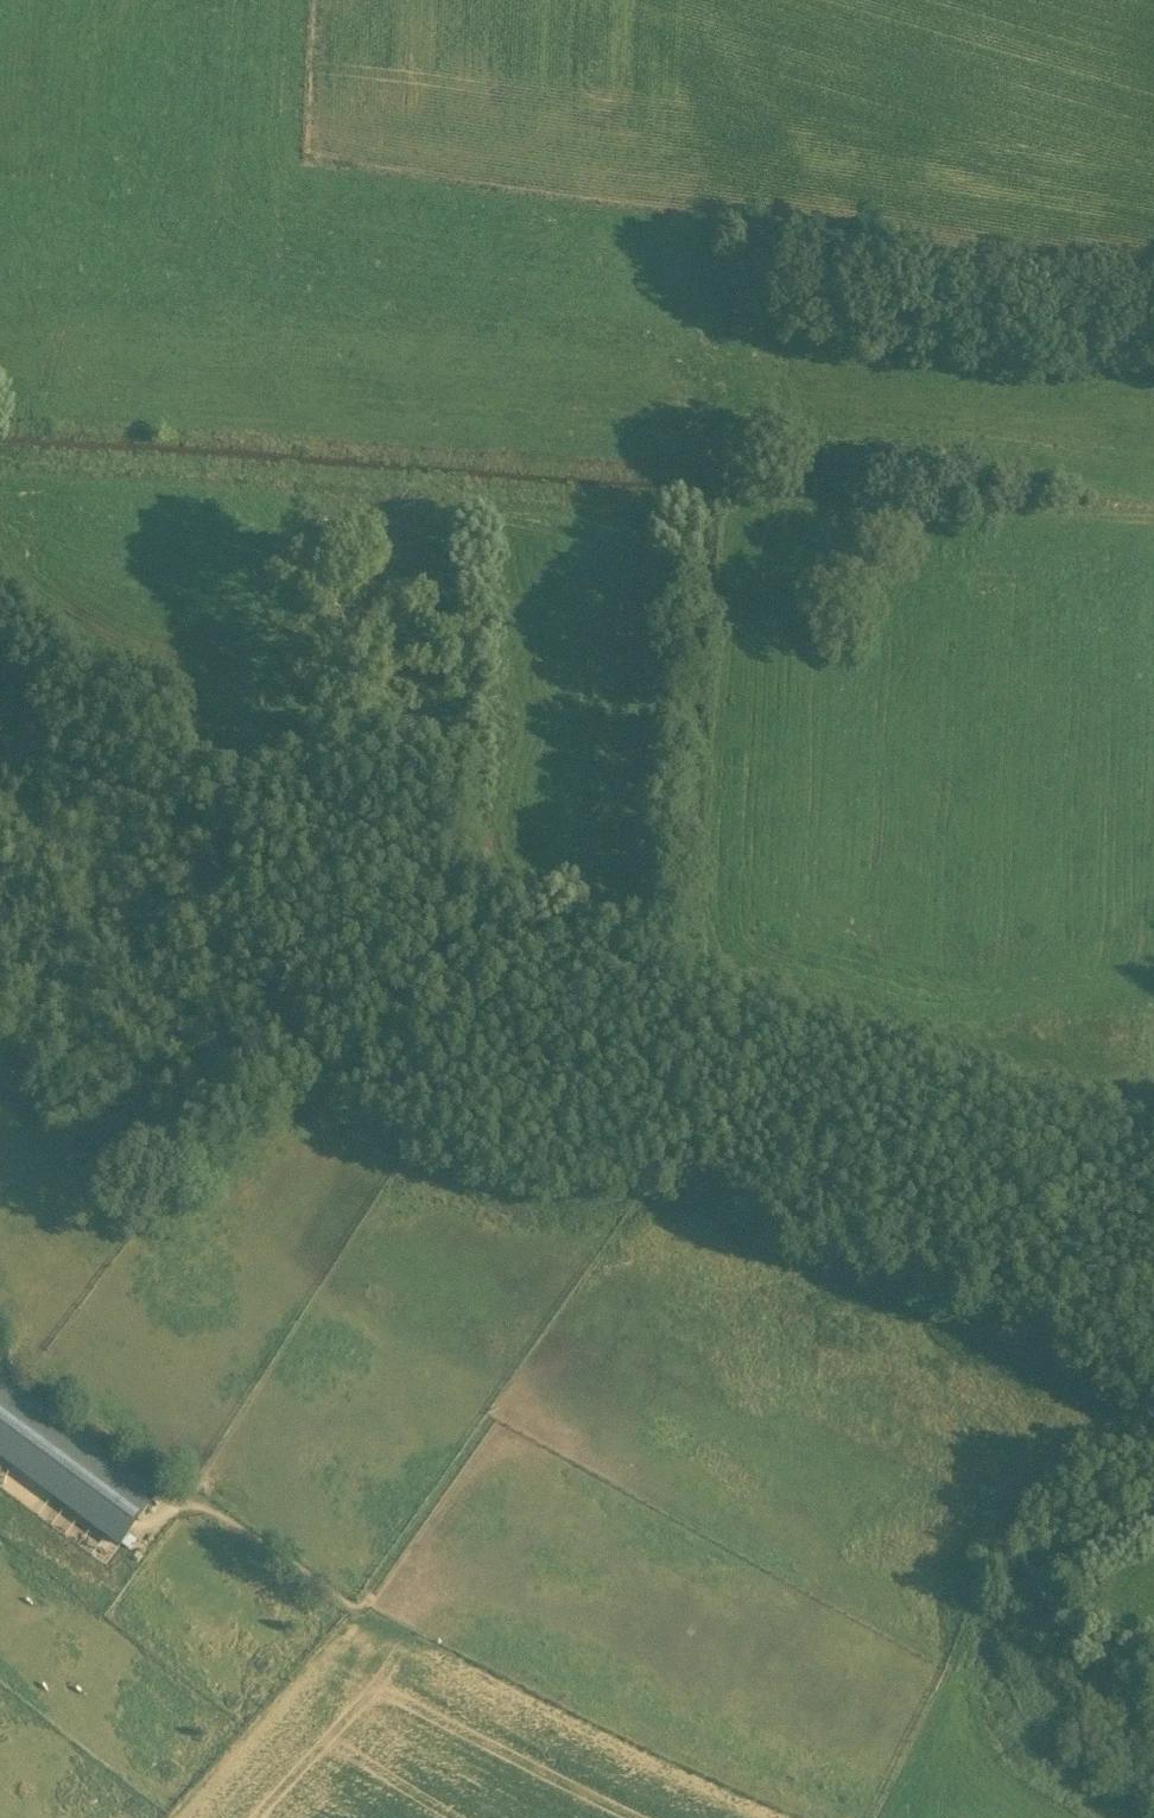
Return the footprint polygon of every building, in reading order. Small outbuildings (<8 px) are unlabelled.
[(0,1383),(0,1464),(119,1550),(157,1497),(0,1383)]
